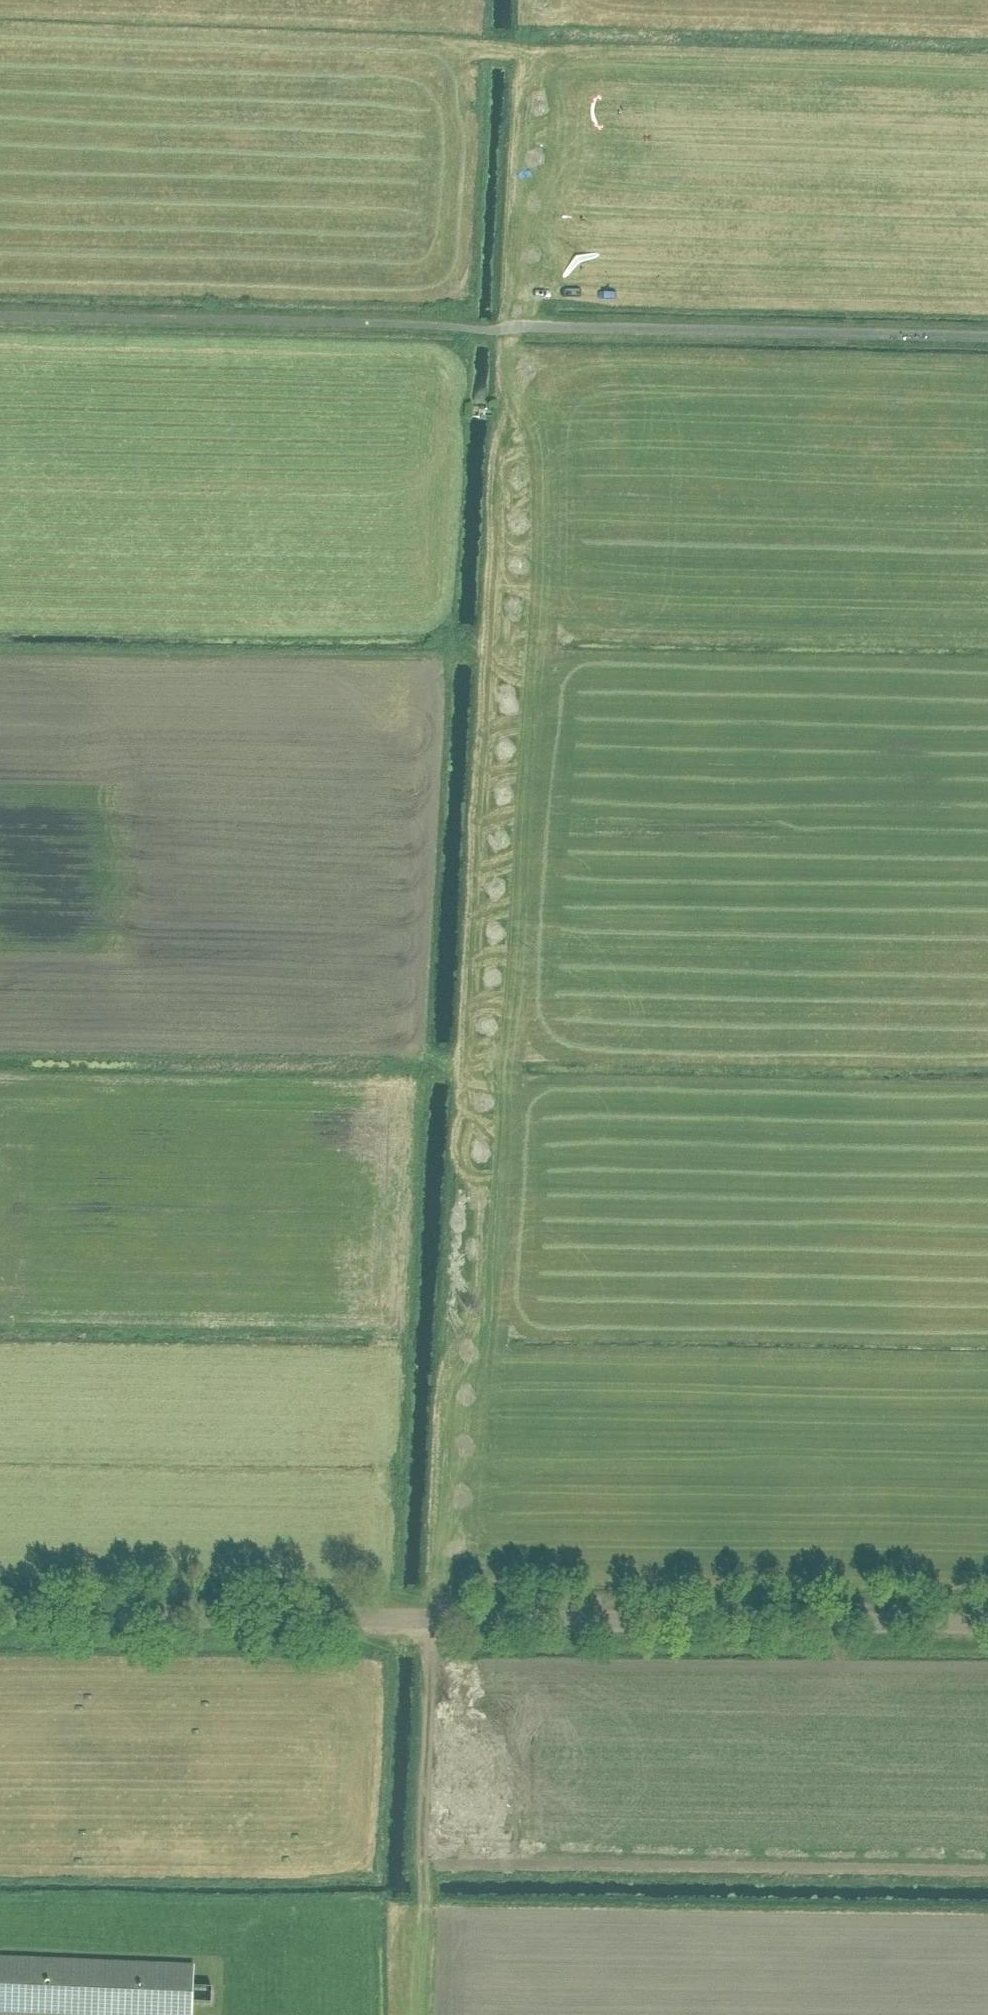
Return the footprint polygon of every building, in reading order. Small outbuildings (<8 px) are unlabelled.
[(192,1965),(0,1958),(0,2014),(191,2014),(192,1965)]
